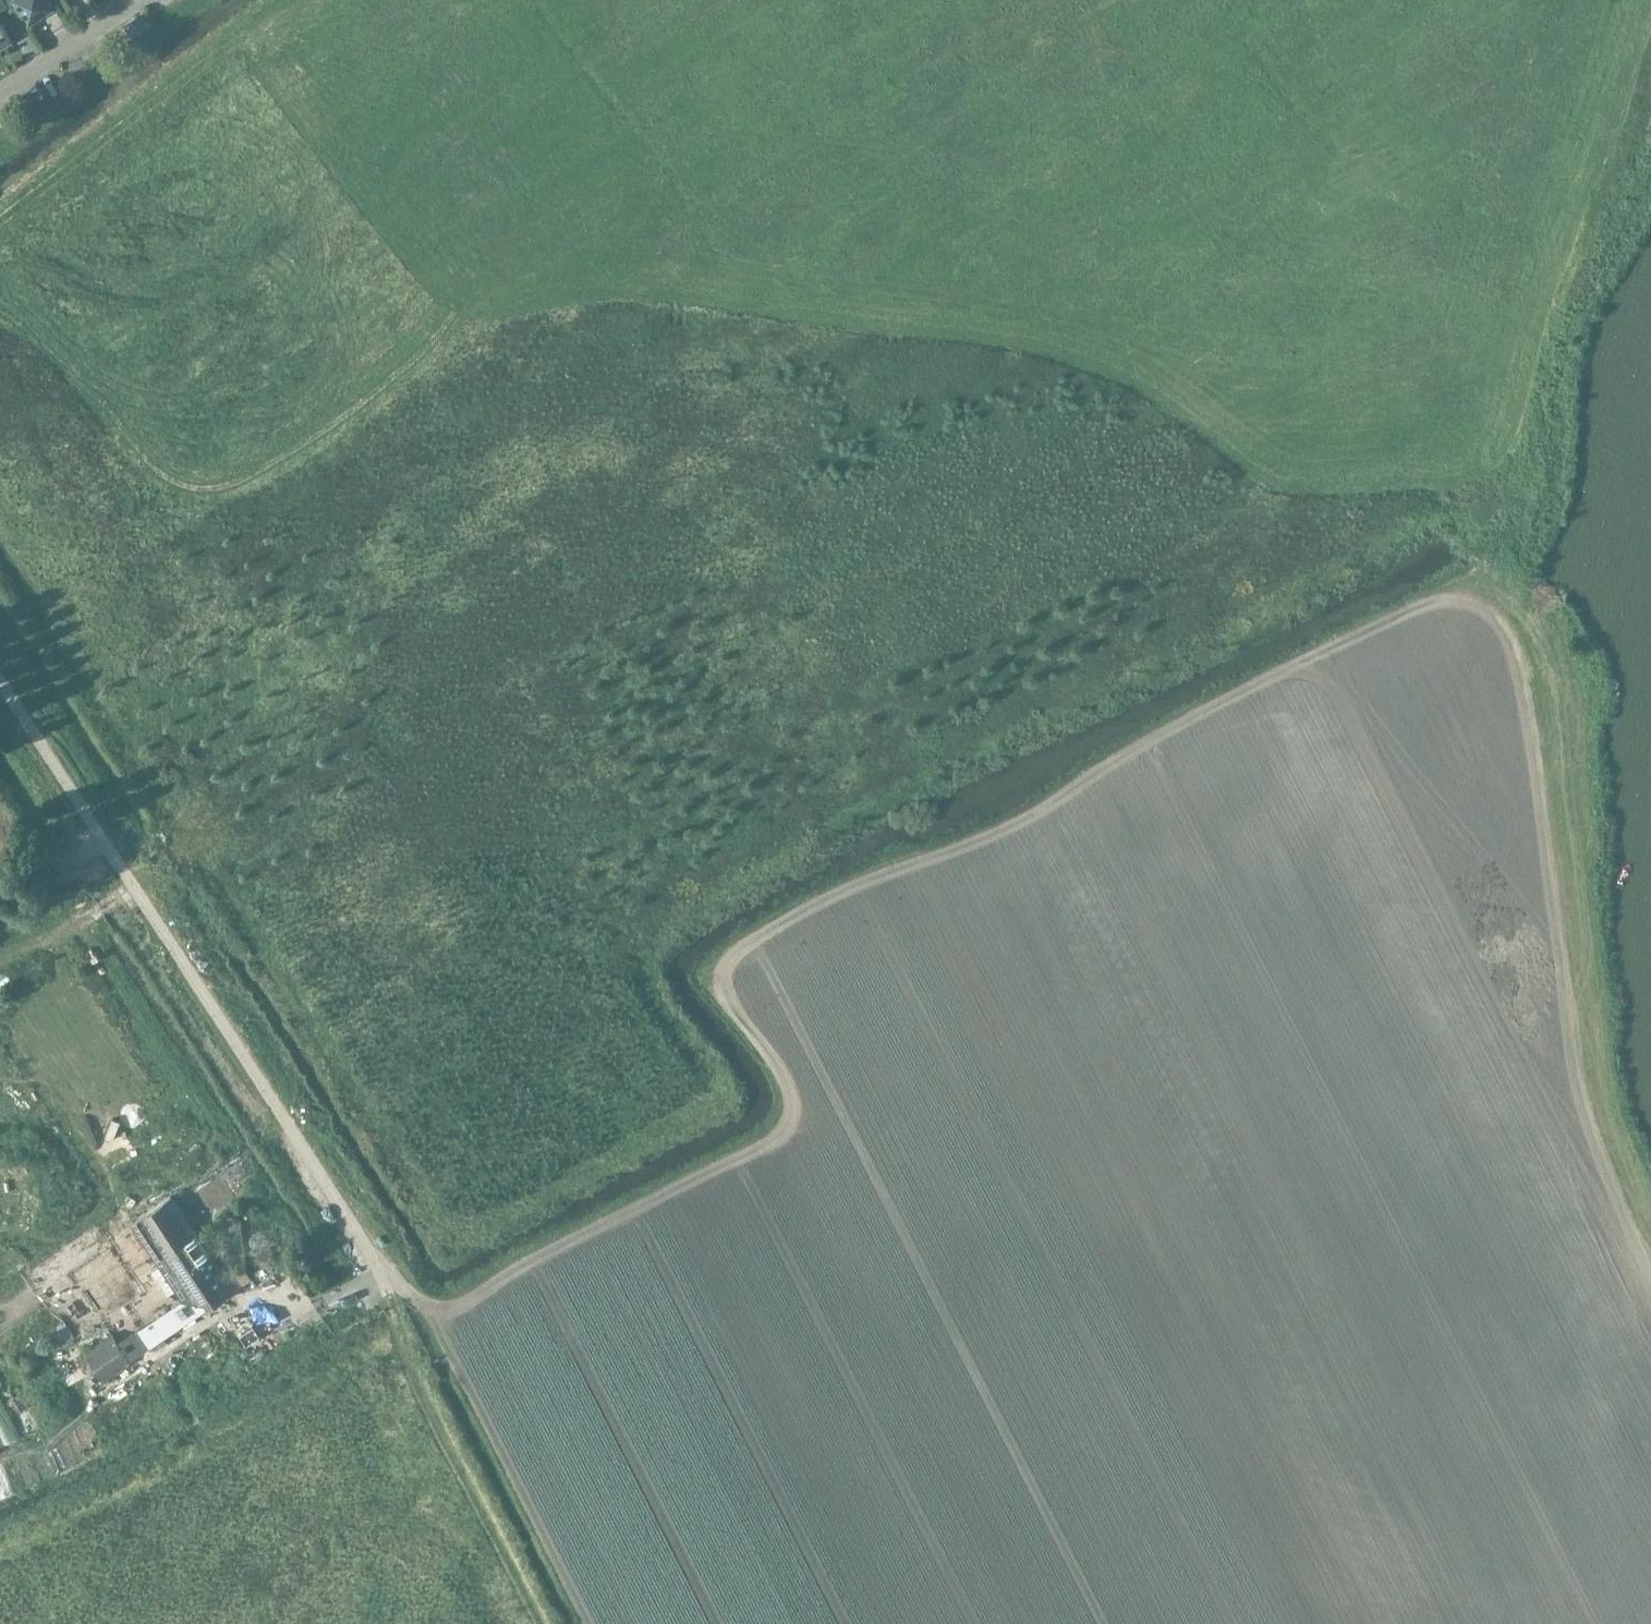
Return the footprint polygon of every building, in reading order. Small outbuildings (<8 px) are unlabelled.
[(54,8),(49,0),(12,0),(28,25),(54,8)] [(12,40),(0,21),(0,48),(12,40)] [(232,1290),(171,1195),(146,1211),(208,1306),(232,1290)] [(76,1331),(96,1375),(134,1358),(114,1314),(76,1331)] [(223,1320),(228,1332),(241,1327),(236,1315),(223,1320)] [(293,1317),(268,1331),(272,1339),(297,1326),(293,1317)] [(181,1374),(199,1360),(184,1343),(167,1357),(181,1374)]
